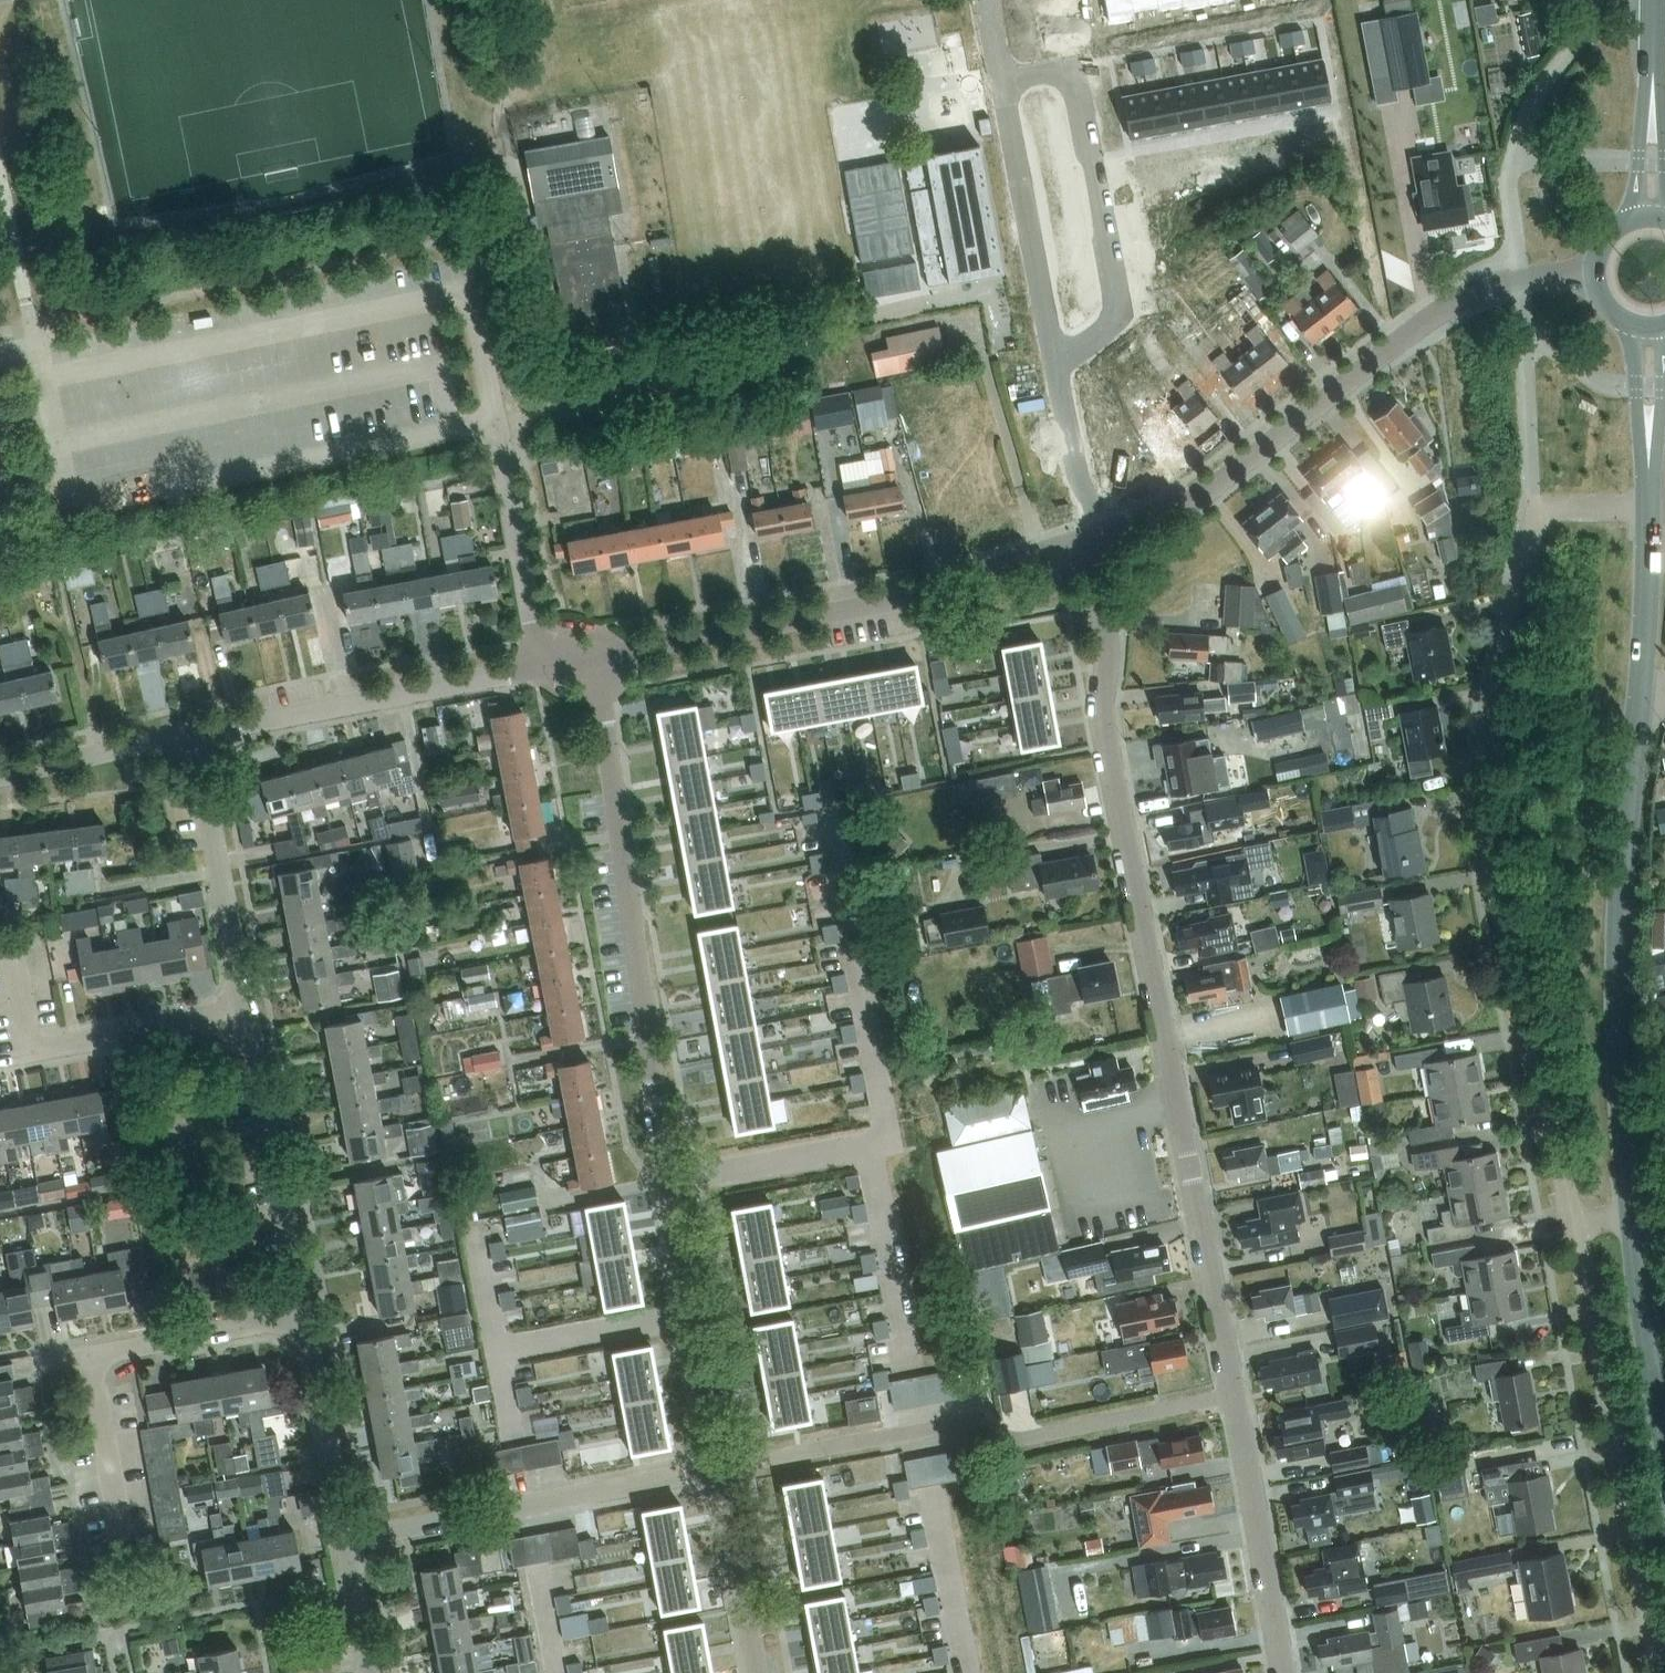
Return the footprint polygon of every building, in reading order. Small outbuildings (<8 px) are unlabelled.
[(1110,18),(1135,13),(1132,0),(1106,0),(1110,18)] [(1135,13),(1159,8),(1158,0),(1132,0),(1135,13)] [(1390,90),(1429,83),(1414,11),(1411,12),(1409,0),(1380,0),(1383,17),(1376,18),(1390,90)] [(1477,23),(1496,21),(1493,3),(1474,5),(1477,23)] [(1538,55),(1530,11),(1517,14),(1526,58),(1538,55)] [(1552,17),(1549,28),(1558,31),(1561,20),(1552,17)] [(1302,29),(1291,31),(1293,45),(1305,43),(1302,29)] [(1291,31),(1280,34),(1282,47),(1293,45),(1291,31)] [(1253,39),(1241,41),(1244,55),(1255,52),(1253,39)] [(1241,41),(1230,43),(1233,57),(1244,55),(1241,41)] [(1203,48),(1192,50),(1194,64),(1205,62),(1203,48)] [(1192,50),(1181,52),(1183,66),(1194,64),(1192,50)] [(1153,58),(1142,60),(1145,73),(1156,71),(1153,58)] [(1323,59),(1297,63),(1305,105),(1331,101),(1323,59)] [(1142,60),(1131,62),(1134,75),(1145,73),(1142,60)] [(1297,63),(1272,68),(1280,110),(1305,105),(1297,63)] [(1272,68),(1247,73),(1255,115),(1280,110),(1272,68)] [(1505,71),(1488,73),(1490,93),(1507,90),(1505,71)] [(1247,73),(1222,78),(1230,120),(1255,115),(1247,73)] [(1222,78),(1198,82),(1206,124),(1230,120),(1222,78)] [(1198,82),(1173,87),(1181,129),(1203,125),(1206,124),(1198,82)] [(1173,87),(1148,92),(1156,134),(1181,129),(1173,87)] [(1148,92),(1123,96),(1131,139),(1156,134),(1148,92)] [(981,136),(993,134),(990,117),(978,119),(981,136)] [(633,340),(610,213),(625,210),(611,135),(527,150),(536,203),(545,201),(567,322),(562,322),(568,352),(633,340)] [(980,145),(905,159),(928,286),(1003,272),(980,145)] [(1448,152),(1412,158),(1417,183),(1419,183),(1421,193),(1414,194),(1415,195),(1419,195),(1422,212),(1425,229),(1466,221),(1465,217),(1472,216),(1466,185),(1455,187),(1448,152)] [(861,262),(914,252),(897,160),(844,169),(861,262)] [(1277,228),(1296,252),(1318,234),(1299,211),(1277,228)] [(1265,260),(1276,253),(1262,230),(1251,236),(1265,260)] [(1232,258),(1249,284),(1228,298),(1243,321),(1263,308),(1256,298),(1271,288),(1245,249),(1232,258)] [(916,261),(863,271),(868,298),(920,288),(916,261)] [(1332,273),(1311,289),(1337,323),(1358,307),(1332,273)] [(1317,339),(1337,323),(1311,289),(1291,305),(1317,339)] [(1170,360),(1207,337),(1178,290),(1153,306),(1163,323),(1151,330),(1170,360)] [(1317,339),(1291,305),(1271,320),(1297,354),(1317,339)] [(1271,320),(1250,336),(1277,370),(1297,354),(1271,320)] [(875,374),(893,370),(946,360),(938,324),(885,335),(889,352),(872,356),(875,374)] [(1231,351),(1211,367),(1237,401),(1258,385),(1231,351)] [(1211,367),(1191,383),(1217,416),(1237,401),(1211,367)] [(1191,383),(1171,398),(1197,432),(1217,416),(1191,383)] [(854,389),(853,389),(857,412),(884,407),(886,418),(898,416),(892,385),(881,388),(880,384),(854,389)] [(810,399),(816,430),(839,426),(853,423),(848,392),(833,394),(810,399)] [(1171,398),(1151,413),(1177,447),(1197,432),(1171,398)] [(1396,403),(1375,420),(1398,449),(1396,452),(1395,454),(1395,458),(1397,462),(1401,463),(1404,462),(1409,458),(1422,474),(1434,464),(1421,448),(1434,438),(1421,422),(1420,423),(1413,414),(1408,418),(1396,403)] [(769,437),(799,432),(794,404),(764,410),(769,437)] [(1151,413),(1130,430),(1157,463),(1177,447),(1151,413)] [(702,419),(694,421),(701,453),(709,451),(702,419)] [(667,433),(652,435),(657,460),(672,457),(667,433)] [(747,467),(741,438),(726,441),(732,470),(747,467)] [(1345,444),(1324,460),(1364,510),(1383,496),(1383,495),(1393,487),(1382,472),(1371,481),(1367,475),(1366,476),(1367,478),(1364,481),(1359,474),(1365,469),(1345,444)] [(887,486),(872,489),(876,515),(903,510),(896,471),(891,446),(878,448),(883,474),(885,473),(887,486)] [(620,449),(622,459),(635,456),(633,447),(620,449)] [(562,456),(540,463),(544,476),(566,470),(562,456)] [(1324,460),(1304,476),(1324,501),(1331,496),(1336,503),(1333,505),(1331,504),(1330,505),(1334,509),(1326,516),(1338,530),(1345,524),(1346,525),(1364,510),(1324,460)] [(849,520),(876,515),(872,489),(869,475),(842,480),(849,520)] [(1477,475),(1457,478),(1459,494),(1479,491),(1477,475)] [(1456,558),(1451,534),(1451,505),(1447,500),(1443,487),(1443,485),(1414,504),(1426,522),(1429,541),(1437,539),(1441,561),(1456,558)] [(781,505),(786,531),(813,526),(806,487),(794,489),(797,503),(781,505)] [(1261,509),(1296,553),(1308,544),(1298,532),(1293,536),(1287,529),(1302,518),(1282,492),(1261,509)] [(386,523),(392,521),(387,495),(373,498),(378,524),(386,523)] [(760,535),(786,531),(781,505),(766,508),(764,495),(753,497),(760,535)] [(465,499),(450,502),(455,528),(471,525),(465,499)] [(350,502),(316,509),(320,525),(353,518),(353,517),(360,515),(358,502),(350,504),(350,502)] [(688,517),(694,549),(724,543),(720,525),(734,522),(732,509),(688,517)] [(1287,561),(1296,553),(1261,509),(1242,524),(1269,559),(1279,551),(1287,561)] [(310,516),(295,519),(300,545),(315,542),(310,516)] [(658,523),(664,554),(694,549),(688,517),(658,523)] [(664,554),(658,523),(629,528),(635,560),(664,554)] [(198,531),(200,546),(215,543),(212,528),(198,531)] [(635,560),(629,528),(599,534),(605,565),(635,560)] [(473,552),(469,530),(454,533),(459,555),(473,552)] [(454,533),(439,536),(444,558),(458,555),(459,555),(454,533)] [(605,565),(599,534),(555,542),(558,556),(572,553),(575,571),(605,565)] [(1404,535),(1396,536),(1399,551),(1407,550),(1404,535)] [(399,567),(401,567),(414,564),(409,542),(395,545),(399,567)] [(387,583),(373,586),(377,614),(407,608),(402,580),(399,567),(395,545),(380,548),(385,570),(387,583)] [(1218,561),(1210,550),(1182,572),(1215,613),(1243,591),(1237,585),(1253,572),(1234,548),(1218,561)] [(349,620),(377,614),(373,586),(366,551),(351,554),(358,589),(343,592),(349,620)] [(458,555),(461,569),(466,597),(496,591),(491,563),(476,566),(473,552),(459,555),(458,555)] [(94,572),(113,568),(110,555),(91,559),(94,572)] [(96,583),(91,559),(62,566),(67,589),(96,583)] [(285,559),(271,562),(276,585),(278,585),(290,582),(285,559)] [(1350,583),(1369,581),(1366,560),(1347,562),(1350,583)] [(1298,561),(1284,565),(1290,588),(1304,584),(1298,561)] [(276,585),(271,562),(270,562),(257,566),(262,588),(276,585)] [(407,608),(437,602),(432,574),(416,577),(414,564),(401,567),(399,567),(402,580),(407,608)] [(1457,566),(1452,567),(1455,580),(1460,579),(1457,566)] [(466,597),(461,569),(432,574),(437,602),(466,597)] [(233,595),(228,572),(212,576),(217,598),(218,598),(233,595)] [(1344,610),(1338,572),(1314,575),(1321,615),(1327,614),(1329,629),(1346,627),(1343,610),(1344,610)] [(1374,588),(1378,615),(1404,609),(1398,582),(1374,588)] [(150,590),(155,613),(169,610),(164,587),(150,590)] [(1281,587),(1265,595),(1288,644),(1304,636),(1281,587)] [(1344,595),(1350,621),(1378,615),(1374,588),(1344,595)] [(155,613),(150,590),(136,593),(141,616),(155,613)] [(293,595),(281,598),(287,626),(315,619),(309,592),(293,595)] [(227,639),(257,632),(251,605),(236,608),(233,595),(218,598),(227,639)] [(287,626),(281,598),(251,605),(257,632),(287,626)] [(127,633),(113,636),(105,600),(90,604),(104,667),(133,661),(127,633)] [(187,619),(156,626),(162,654),(193,647),(187,619)] [(1408,633),(1405,619),(1380,625),(1385,649),(1407,644),(1412,669),(1450,661),(1443,626),(1408,633)] [(1367,624),(1358,626),(1350,627),(1352,639),(1359,638),(1369,635),(1367,624)] [(133,661),(162,654),(156,626),(127,633),(133,661)] [(1329,629),(1331,638),(1347,635),(1346,627),(1329,629)] [(1187,632),(1187,634),(1170,633),(1169,656),(1184,656),(1184,659),(1206,660),(1207,650),(1226,651),(1227,635),(1187,632)] [(13,640),(27,704),(57,697),(51,670),(37,673),(28,636),(13,640)] [(0,681),(0,710),(27,704),(13,640),(0,643),(0,648),(7,680),(0,681)] [(1041,641),(1002,648),(1006,674),(1045,667),(1041,641)] [(943,659),(931,661),(934,678),(933,678),(935,687),(948,685),(947,676),(943,659)] [(1224,678),(1224,681),(1251,678),(1251,672),(1247,672),(1248,663),(1243,662),(1243,660),(1225,659),(1225,660),(1211,659),(1210,677),(1224,678)] [(916,664),(890,669),(897,708),(923,703),(916,664)] [(1045,667),(1006,674),(1011,699),(1050,691),(1045,667)] [(890,669),(865,673),(873,712),(897,708),(890,669)] [(865,673),(840,678),(848,717),(873,712),(865,673)] [(1344,679),(1334,681),(1337,694),(1355,690),(1352,677),(1344,679)] [(840,678),(816,683),(823,721),(848,717),(840,678)] [(1256,695),(1255,680),(1251,681),(1251,678),(1224,681),(1224,682),(1228,682),(1230,702),(1256,699),(1256,695)] [(1277,678),(1263,680),(1264,688),(1264,689),(1278,687),(1277,678)] [(1264,688),(1263,680),(1255,680),(1256,695),(1261,694),(1260,688),(1264,688)] [(816,683),(791,687),(798,726),(823,721),(816,683)] [(948,685),(935,687),(937,696),(950,693),(948,685)] [(791,687),(765,692),(773,731),(798,726),(791,687)] [(1050,691),(1011,699),(1016,723),(1055,716),(1050,691)] [(1203,698),(1203,692),(1157,697),(1159,719),(1178,717),(1179,720),(1205,717),(1205,711),(1227,708),(1226,696),(1203,698)] [(497,747),(528,741),(522,711),(504,714),(501,701),(489,703),(497,747)] [(1392,703),(1364,708),(1369,741),(1385,738),(1382,722),(1395,719),(1392,703)] [(663,738),(702,731),(697,705),(658,712),(663,738)] [(1259,740),(1305,728),(1299,707),(1253,719),(1259,740)] [(1438,707),(1399,714),(1410,775),(1432,771),(1432,770),(1430,770),(1427,754),(1446,750),(1438,707)] [(1242,709),(1244,718),(1257,715),(1256,709),(1242,709)] [(742,723),(756,720),(754,712),(741,714),(742,723)] [(1055,716),(1016,723),(1020,749),(1059,742),(1055,716)] [(757,729),(756,720),(742,723),(744,732),(757,729)] [(422,727),(427,755),(446,751),(440,724),(422,727)] [(956,725),(943,728),(945,737),(958,734),(956,725)] [(706,755),(702,731),(663,738),(667,763),(706,755)] [(958,734),(945,737),(946,745),(960,743),(958,734)] [(1157,764),(1164,762),(1170,796),(1231,784),(1226,754),(1210,757),(1206,738),(1193,740),(1160,746),(1154,747),(1157,764)] [(503,776),(534,770),(528,741),(497,747),(497,748),(498,753),(503,776)] [(367,751),(377,786),(393,782),(396,794),(416,788),(410,760),(399,763),(394,744),(367,751)] [(497,748),(480,751),(481,756),(498,753),(497,748)] [(341,759),(351,794),(353,800),(368,796),(371,805),(381,802),(377,786),(367,751),(341,759)] [(1325,752),(1308,756),(1312,774),(1329,771),(1325,752)] [(706,755),(667,763),(672,787),(711,780),(706,755)] [(314,766),(324,801),(338,797),(341,805),(353,801),(353,800),(351,794),(341,759),(314,766)] [(750,764),(752,773),(765,770),(763,761),(750,764)] [(1380,761),(1367,764),(1369,770),(1382,767),(1380,761)] [(327,813),(324,801),(314,766),(288,774),(298,809),(313,805),(316,816),(327,813)] [(508,805),(539,799),(534,770),(503,776),(506,793),(491,795),(494,808),(508,805)] [(765,770),(752,773),(753,781),(766,779),(765,770)] [(918,772),(910,774),(912,787),(921,785),(918,772)] [(1010,772),(975,780),(980,803),(1018,795),(1013,772),(1010,772)] [(298,809),(288,774),(263,781),(273,816),(286,812),(294,839),(273,843),(276,857),(310,851),(298,809)] [(910,774),(901,775),(903,789),(912,787),(910,774)] [(1044,797),(1028,800),(1031,816),(1084,806),(1080,783),(1057,787),(1055,779),(1041,782),(1044,797)] [(672,787),(677,812),(715,805),(711,780),(672,787)] [(869,782),(860,783),(863,797),(872,795),(869,782)] [(860,783),(852,785),(854,798),(863,797),(860,783)] [(465,803),(461,784),(436,788),(440,807),(465,803)] [(1266,789),(1237,794),(1238,801),(1240,810),(1269,804),(1266,789)] [(820,792),(811,793),(813,807),(822,805),(820,792)] [(811,793),(802,795),(805,808),(813,807),(811,793)] [(1327,794),(1322,795),(1319,800),(1320,805),(1325,808),(1330,807),(1333,803),(1332,797),(1327,794)] [(1398,795),(1358,802),(1350,803),(1354,826),(1375,823),(1384,874),(1424,867),(1417,827),(1413,828),(1410,808),(1400,809),(1398,795)] [(539,799),(508,805),(517,849),(530,847),(527,833),(545,830),(539,799)] [(1198,821),(1198,820),(1165,827),(1169,849),(1201,843),(1199,834),(1209,832),(1208,829),(1243,822),(1238,801),(1203,808),(1206,820),(1198,821)] [(715,805),(677,812),(681,837),(720,830),(715,805)] [(1656,809),(1661,832),(1664,831),(1664,807),(1656,809)] [(761,822),(774,820),(773,811),(759,813),(761,822)] [(804,823),(817,821),(816,812),(802,814),(804,823)] [(386,823),(384,814),(369,818),(374,839),(390,836),(386,823)] [(421,817),(386,823),(390,836),(409,833),(423,830),(421,817)] [(72,828),(76,855),(105,851),(102,823),(72,828)] [(347,824),(333,828),(338,846),(351,844),(349,836),(350,835),(347,824)] [(42,832),(46,859),(76,855),(72,828),(42,832)] [(338,846),(333,828),(317,832),(322,849),(338,846)] [(720,830),(681,837),(686,862),(725,855),(720,830)] [(16,863),(18,878),(32,876),(30,861),(46,859),(42,832),(13,836),(16,863)] [(898,832),(885,845),(897,856),(909,843),(898,832)] [(16,863),(13,836),(0,837),(0,866),(16,863)] [(244,848),(255,846),(253,836),(242,838),(244,848)] [(389,856),(416,851),(413,837),(387,842),(389,856)] [(1268,838),(1243,842),(1245,852),(1197,861),(1197,862),(1198,862),(1199,867),(1194,868),(1194,867),(1173,871),(1177,894),(1206,889),(1208,902),(1253,893),(1248,868),(1272,863),(1268,838)] [(337,851),(330,852),(331,854),(332,862),(339,861),(337,851)] [(416,851),(389,856),(392,870),(419,865),(416,851)] [(278,884),(281,883),(284,900),(320,892),(315,868),(333,865),(330,852),(274,863),(278,884)] [(810,855),(811,864),(825,862),(823,853),(810,855)] [(1005,860),(1011,892),(1043,885),(1046,898),(1069,893),(1069,891),(1097,885),(1091,856),(1061,862),(1061,859),(1040,863),(1039,853),(1005,860)] [(522,869),(527,893),(557,887),(551,856),(525,861),(524,855),(509,858),(509,863),(511,871),(522,869)] [(690,887),(729,879),(725,855),(686,862),(690,887)] [(826,870),(825,862),(811,864),(813,873),(826,870)] [(509,863),(495,866),(497,875),(511,872),(511,871),(509,863)] [(1329,881),(1326,865),(1306,869),(1308,885),(1329,881)] [(387,881),(384,866),(367,869),(370,884),(387,881)] [(92,868),(77,870),(80,892),(94,891),(92,868)] [(359,886),(370,884),(367,869),(356,871),(359,886)] [(80,892),(77,870),(63,872),(66,894),(80,892)] [(21,900),(35,898),(32,876),(18,878),(21,900)] [(21,900),(18,878),(3,880),(6,902),(21,900)] [(690,887),(695,912),(734,905),(729,879),(690,887)] [(362,901),(373,899),(370,884),(359,886),(362,901)] [(557,887),(527,893),(533,922),(563,916),(557,887)] [(1350,910),(1359,909),(1382,905),(1379,887),(1337,895),(1341,918),(1351,916),(1350,910)] [(177,892),(180,908),(203,903),(200,888),(177,892)] [(320,892),(284,900),(289,926),(325,919),(320,892)] [(1437,939),(1428,893),(1391,901),(1399,946),(1437,939)] [(124,900),(127,914),(137,912),(135,898),(124,900)] [(114,920),(111,903),(97,906),(101,923),(114,920)] [(983,908),(940,916),(946,945),(988,937),(983,908)] [(358,913),(325,919),(289,926),(294,953),(330,946),(327,930),(360,924),(358,913)] [(1193,923),(1175,927),(1180,948),(1197,945),(1199,954),(1236,947),(1229,914),(1209,918),(1209,919),(1193,922),(1193,923)] [(44,917),(48,941),(62,938),(61,929),(58,915),(44,917)] [(538,952),(569,946),(563,916),(533,922),(538,952)] [(172,939),(158,941),(166,981),(176,979),(175,973),(188,970),(188,971),(189,971),(207,967),(203,946),(201,934),(198,918),(169,923),(172,939)] [(493,921),(494,930),(507,928),(505,919),(493,921)] [(824,934),(838,932),(836,923),(823,926),(824,934)] [(737,924),(699,931),(703,957),(742,950),(737,924)] [(434,925),(426,926),(429,942),(437,940),(434,925)] [(1294,927),(1280,930),(1283,942),(1296,939),(1294,927)] [(1250,933),(1254,954),(1279,948),(1276,935),(1274,935),(1273,928),(1250,933)] [(142,929),(130,931),(140,980),(152,978),(153,983),(166,981),(158,941),(145,944),(142,929)] [(1652,947),(1664,947),(1664,929),(1652,929),(1652,947)] [(108,951),(116,991),(126,988),(125,983),(140,980),(130,931),(119,933),(122,948),(108,951)] [(826,943),(839,941),(838,932),(824,934),(826,943)] [(396,934),(370,939),(373,954),(399,949),(396,934)] [(1044,935),(1017,941),(1024,976),(1025,976),(1051,971),(1044,935)] [(1341,937),(1331,939),(1333,950),(1344,948),(1341,937)] [(116,991),(108,951),(94,954),(91,939),(79,941),(82,955),(81,956),(88,990),(103,987),(104,993),(116,991)] [(294,953),(299,979),(335,972),(333,958),(357,953),(355,941),(351,942),(330,946),(294,953)] [(569,946),(538,952),(544,980),(574,975),(569,946)] [(708,982),(747,975),(742,950),(703,957),(708,982)] [(413,974),(429,971),(426,956),(410,959),(413,974)] [(1247,957),(1204,965),(1207,976),(1186,980),(1189,1000),(1207,996),(1209,1004),(1229,1000),(1226,989),(1235,987),(1235,990),(1253,986),(1247,957)] [(1656,983),(1664,982),(1664,959),(1653,960),(1656,983)] [(490,978),(488,962),(460,967),(463,983),(490,978)] [(1068,994),(1083,991),(1084,998),(1118,992),(1113,963),(1047,976),(1054,1014),(1072,1010),(1068,994)] [(352,969),(335,972),(299,979),(305,1006),(341,999),(337,983),(354,979),(352,969)] [(1409,1018),(1411,1030),(1452,1022),(1443,975),(1407,982),(1404,969),(1378,974),(1383,1003),(1392,1002),(1393,1007),(1402,1019),(1409,1018)] [(404,997),(399,970),(373,975),(378,1002),(404,997)] [(833,984),(847,981),(845,973),(832,975),(833,984)] [(550,1010),(580,1004),(574,975),(544,980),(550,1010)] [(747,975),(708,982),(713,1007),(752,1000),(747,975)] [(1359,979),(1355,979),(1359,1002),(1372,999),(1368,977),(1359,979)] [(847,981),(833,984),(835,993),(848,990),(847,981)] [(1281,995),(1289,1032),(1348,1018),(1342,990),(1340,982),(1281,995)] [(462,988),(464,995),(484,992),(483,984),(462,988)] [(1348,1018),(1361,1016),(1359,1002),(1355,987),(1342,990),(1348,1018)] [(498,1006),(495,990),(467,996),(470,1011),(498,1006)] [(1656,997),(1663,1027),(1664,1027),(1664,995),(1656,997)] [(717,1031),(756,1024),(752,1000),(713,1007),(717,1031)] [(580,1004),(550,1010),(554,1032),(542,1034),(544,1046),(560,1043),(559,1038),(585,1033),(580,1004)] [(325,1025),(331,1051),(366,1045),(361,1021),(371,1019),(370,1010),(345,1014),(346,1021),(325,1025)] [(394,1014),(399,1039),(414,1036),(410,1011),(394,1014)] [(843,1034),(856,1031),(854,1023),(841,1025),(843,1034)] [(717,1031),(722,1056),(761,1049),(756,1024),(717,1031)] [(844,1042),(857,1040),(856,1031),(843,1034),(844,1042)] [(1029,1033),(1031,1044),(1039,1042),(1037,1032),(1029,1033)] [(1334,1056),(1330,1032),(1290,1040),(1295,1064),(1334,1056)] [(418,1057),(414,1036),(399,1039),(403,1060),(418,1057)] [(336,1078),(371,1072),(368,1056),(381,1053),(379,1043),(366,1045),(331,1051),(336,1078)] [(1426,1064),(1432,1094),(1483,1084),(1477,1052),(1441,1059),(1439,1047),(1396,1055),(1399,1069),(1426,1064)] [(765,1074),(761,1049),(722,1056),(727,1081),(765,1074)] [(499,1050),(473,1055),(476,1071),(499,1067),(502,1066),(499,1050)] [(466,1072),(475,1070),(473,1055),(463,1057),(466,1072)] [(1091,1071),(1077,1074),(1085,1109),(1129,1100),(1126,1089),(1136,1087),(1131,1066),(1118,1068),(1115,1055),(1089,1061),(1091,1071)] [(564,1097),(595,1091),(589,1060),(563,1065),(562,1060),(546,1063),(549,1075),(560,1073),(564,1097)] [(1256,1066),(1209,1075),(1215,1104),(1231,1100),(1235,1121),(1264,1116),(1259,1095),(1261,1094),(1256,1066)] [(1359,1087),(1379,1083),(1376,1066),(1355,1070),(1359,1087)] [(384,1069),(371,1072),(336,1078),(341,1105),(376,1098),(373,1085),(387,1082),(384,1069)] [(850,1075),(852,1083),(865,1081),(863,1072),(850,1075)] [(423,1073),(402,1077),(404,1092),(412,1091),(426,1088),(423,1073)] [(731,1106),(770,1099),(765,1074),(727,1081),(731,1106)] [(853,1092),(867,1090),(865,1081),(852,1083),(853,1092)] [(1489,1116),(1483,1084),(1432,1094),(1437,1123),(1410,1129),(1413,1142),(1454,1135),(1452,1123),(1489,1116)] [(943,1103),(952,1143),(1030,1126),(1021,1085),(943,1103)] [(75,1091),(82,1131),(96,1128),(99,1144),(124,1139),(117,1099),(103,1102),(101,1092),(87,1095),(86,1089),(75,1091)] [(1338,1093),(1340,1103),(1359,1100),(1357,1089),(1338,1093)] [(82,1131),(75,1091),(63,1093),(64,1099),(50,1102),(60,1151),(70,1149),(67,1134),(82,1131)] [(376,1098),(341,1105),(346,1131),(381,1124),(378,1109),(401,1104),(402,1108),(415,1106),(412,1091),(404,1092),(405,1093),(376,1098)] [(570,1126),(601,1120),(595,1091),(564,1097),(554,1099),(556,1116),(568,1114),(570,1126)] [(35,1098),(23,1100),(31,1140),(33,1154),(47,1151),(48,1153),(60,1151),(50,1102),(36,1105),(35,1098)] [(770,1099),(731,1106),(736,1132),(775,1124),(774,1122),(787,1119),(783,1098),(770,1100),(770,1099)] [(31,1140),(23,1100),(12,1102),(14,1109),(0,1111),(9,1160),(20,1158),(17,1143),(31,1140)] [(9,1160),(0,1111),(0,1162),(9,1160)] [(455,1131),(452,1117),(440,1120),(442,1133),(455,1131)] [(601,1120),(570,1126),(575,1155),(606,1149),(601,1120)] [(387,1123),(381,1124),(346,1131),(351,1158),(387,1151),(384,1136),(402,1132),(400,1121),(387,1124),(387,1123)] [(416,1153),(437,1149),(432,1123),(411,1127),(416,1153)] [(964,1271),(1002,1262),(1058,1250),(1031,1129),(936,1150),(964,1271)] [(1356,1158),(1369,1156),(1367,1140),(1354,1142),(1356,1158)] [(1277,1154),(1264,1157),(1262,1143),(1233,1149),(1235,1155),(1225,1157),(1229,1176),(1238,1174),(1239,1179),(1280,1171),(1277,1154)] [(1444,1162),(1450,1193),(1502,1183),(1496,1151),(1459,1157),(1457,1146),(1415,1154),(1417,1167),(1444,1162)] [(612,1180),(606,1149),(575,1155),(580,1178),(568,1180),(571,1193),(587,1190),(585,1185),(612,1180)] [(1277,1154),(1280,1171),(1302,1166),(1299,1150),(1277,1154)] [(1375,1178),(1380,1177),(1381,1176),(1382,1174),(1383,1173),(1384,1171),(1384,1169),(1384,1167),(1381,1154),(1371,1156),(1375,1178)] [(439,1157),(417,1161),(422,1187),(444,1183),(439,1157)] [(1298,1172),(1300,1186),(1327,1181),(1325,1167),(1298,1172)] [(114,1173),(117,1188),(132,1185),(129,1170),(114,1173)] [(407,1197),(402,1171),(355,1180),(361,1206),(395,1199),(407,1197)] [(62,1178),(38,1183),(42,1200),(66,1195),(62,1178)] [(90,1180),(73,1183),(75,1195),(92,1192),(90,1180)] [(1508,1215),(1502,1183),(1450,1193),(1453,1208),(1442,1210),(1445,1224),(1428,1227),(1431,1241),(1472,1234),(1470,1221),(1508,1215)] [(535,1186),(500,1193),(504,1210),(538,1203),(535,1186)] [(1259,1199),(1263,1216),(1247,1220),(1248,1223),(1239,1225),(1243,1245),(1252,1244),(1253,1249),(1299,1240),(1293,1212),(1303,1210),(1299,1191),(1259,1199)] [(424,1198),(419,1199),(421,1212),(433,1210),(436,1221),(440,1221),(451,1219),(446,1193),(424,1198)] [(118,1198),(121,1216),(135,1214),(132,1195),(118,1198)] [(849,1212),(846,1195),(820,1200),(823,1218),(849,1212)] [(395,1199),(361,1206),(366,1233),(401,1227),(398,1212),(409,1210),(407,1197),(395,1199)] [(585,1207),(590,1233),(629,1226),(624,1200),(585,1207)] [(84,1202),(67,1205),(70,1221),(87,1217),(84,1202)] [(776,1228),(772,1202),(733,1209),(737,1235),(776,1228)] [(853,1213),(867,1211),(865,1202),(852,1205),(853,1213)] [(540,1210),(505,1217),(509,1242),(545,1235),(540,1210)] [(1360,1215),(1363,1228),(1366,1246),(1387,1242),(1381,1210),(1360,1215)] [(868,1220),(867,1211),(853,1213),(855,1222),(868,1220)] [(454,1237),(452,1219),(451,1219),(440,1221),(442,1239),(454,1237)] [(401,1227),(366,1233),(371,1259),(406,1252),(403,1240),(413,1238),(411,1225),(401,1227)] [(629,1226),(590,1233),(595,1258),(633,1250),(629,1226)] [(737,1235),(742,1260),(781,1253),(776,1228),(737,1235)] [(1332,1254),(1359,1249),(1367,1247),(1366,1246),(1363,1228),(1328,1234),(1332,1254)] [(503,1240),(490,1242),(492,1251),(505,1249),(503,1240)] [(1101,1241),(1063,1250),(1063,1251),(1069,1277),(1094,1272),(1099,1270),(1103,1289),(1098,1291),(1099,1292),(1152,1282),(1150,1272),(1169,1268),(1164,1244),(1145,1248),(1145,1244),(1113,1251),(1104,1253),(1101,1241)] [(1468,1291),(1521,1281),(1514,1250),(1476,1258),(1474,1243),(1432,1252),(1435,1266),(1452,1263),(1454,1273),(1458,1275),(1465,1274),(1468,1291)] [(4,1293),(11,1329),(37,1324),(33,1306),(45,1303),(41,1284),(38,1269),(34,1247),(6,1252),(10,1274),(16,1277),(18,1291),(4,1293)] [(505,1249),(492,1251),(493,1260),(507,1257),(505,1249)] [(633,1250),(595,1258),(599,1283),(638,1276),(633,1250)] [(1063,1250),(1041,1255),(1047,1282),(1069,1277),(1063,1251),(1063,1250)] [(101,1285),(106,1310),(129,1305),(125,1284),(124,1281),(135,1279),(130,1252),(108,1256),(111,1273),(100,1275),(101,1285)] [(376,1286),(387,1284),(411,1280),(409,1266),(418,1264),(416,1252),(406,1254),(406,1252),(371,1259),(376,1286)] [(861,1254),(862,1263),(876,1260),(874,1252),(861,1254)] [(785,1277),(781,1253),(742,1260),(747,1285),(785,1277)] [(459,1257),(436,1261),(439,1274),(461,1270),(459,1257)] [(876,1260),(862,1263),(864,1272),(877,1269),(876,1260)] [(83,1314),(106,1310),(101,1285),(100,1275),(86,1278),(82,1261),(73,1263),(77,1286),(83,1314)] [(72,1263),(38,1269),(41,1284),(45,1303),(55,1301),(59,1319),(83,1314),(77,1286),(73,1263),(73,1262),(72,1262),(72,1263)] [(441,1284),(436,1285),(441,1312),(468,1307),(461,1270),(439,1274),(441,1284)] [(638,1276),(599,1283),(604,1308),(643,1301),(638,1276)] [(785,1277),(747,1285),(751,1310),(790,1303),(785,1277)] [(411,1280),(387,1284),(376,1286),(381,1313),(415,1307),(412,1293),(423,1291),(421,1279),(411,1281),(411,1280)] [(1464,1324),(1447,1327),(1450,1341),(1492,1333),(1489,1319),(1526,1311),(1521,1284),(1521,1281),(1468,1291),(1471,1308),(1462,1310),(1464,1324)] [(1292,1293),(1290,1283),(1260,1289),(1261,1292),(1251,1294),(1255,1314),(1264,1313),(1265,1318),(1319,1307),(1316,1289),(1292,1293)] [(1382,1285),(1328,1296),(1334,1325),(1388,1314),(1382,1285)] [(512,1290),(499,1292),(501,1301),(514,1298),(512,1290)] [(11,1329),(4,1293),(0,1294),(0,1331),(11,1329)] [(1134,1299),(1114,1303),(1122,1342),(1143,1337),(1141,1329),(1159,1326),(1159,1324),(1177,1321),(1172,1297),(1161,1299),(1159,1293),(1133,1298),(1134,1299)] [(514,1298),(501,1301),(503,1310),(516,1307),(514,1298)] [(1014,1315),(1020,1346),(1046,1340),(1040,1310),(1014,1315)] [(474,1345),(468,1312),(440,1317),(443,1331),(456,1328),(460,1348),(474,1345)] [(798,1344),(793,1318),(754,1325),(759,1351),(798,1344)] [(873,1321),(874,1330),(888,1327),(886,1318),(873,1321)] [(1372,1322),(1335,1329),(1339,1354),(1377,1347),(1372,1322)] [(876,1338),(889,1336),(888,1327),(874,1330),(876,1338)] [(399,1360),(396,1345),(411,1342),(409,1330),(358,1340),(363,1367),(399,1361),(399,1360)] [(1117,1345),(1101,1349),(1106,1373),(1124,1370),(1122,1362),(1150,1356),(1153,1373),(1173,1369),(1172,1366),(1186,1363),(1181,1339),(1149,1345),(1147,1339),(1117,1345)] [(612,1350),(617,1376),(656,1369),(651,1343),(612,1350)] [(798,1344),(759,1351),(764,1376),(803,1369),(798,1344)] [(1259,1365),(1263,1385),(1272,1383),(1273,1389),(1319,1381),(1313,1348),(1296,1351),(1296,1354),(1267,1359),(1268,1363),(1259,1365)] [(1022,1351),(991,1357),(998,1392),(1029,1386),(1022,1351)] [(404,1387),(401,1371),(420,1368),(418,1356),(399,1360),(399,1361),(363,1367),(369,1394),(404,1387)] [(1509,1373),(1507,1357),(1475,1363),(1478,1379),(1489,1377),(1493,1400),(1502,1398),(1507,1427),(1538,1421),(1529,1369),(1509,1373)] [(451,1378),(464,1376),(461,1360),(448,1363),(451,1378)] [(34,1395),(31,1384),(14,1387),(12,1376),(15,1375),(12,1363),(0,1365),(0,1401),(34,1395)] [(282,1461),(276,1432),(265,1434),(263,1421),(261,1421),(259,1412),(283,1408),(284,1411),(285,1411),(279,1380),(267,1382),(264,1364),(240,1369),(251,1424),(253,1436),(259,1466),(282,1461)] [(216,1373),(224,1412),(237,1410),(240,1426),(251,1424),(240,1369),(216,1373)] [(661,1394),(656,1369),(617,1376),(622,1401),(661,1394)] [(764,1376),(768,1401),(807,1394),(803,1369),(764,1376)] [(960,1396),(955,1369),(941,1372),(946,1399),(960,1396)] [(874,1381),(888,1379),(886,1370),(873,1372),(874,1381)] [(934,1401),(946,1399),(941,1372),(931,1374),(929,1374),(934,1401)] [(195,1377),(206,1432),(216,1430),(213,1414),(224,1412),(216,1373),(195,1377)] [(929,1374),(917,1377),(922,1403),(934,1401),(929,1374)] [(464,1376),(451,1378),(454,1393),(467,1390),(464,1376)] [(178,1415),(179,1419),(193,1416),(196,1434),(206,1432),(195,1377),(172,1381),(173,1389),(178,1415)] [(909,1406),(922,1403),(917,1377),(905,1379),(909,1406)] [(888,1379),(874,1381),(876,1389),(889,1387),(888,1379)] [(909,1406),(905,1379),(890,1382),(895,1408),(909,1406)] [(404,1387),(369,1394),(374,1421),(410,1414),(407,1399),(421,1396),(419,1384),(404,1387)] [(488,1384),(472,1387),(475,1401),(490,1399),(488,1384)] [(530,1385),(517,1388),(518,1396),(532,1394),(530,1385)] [(165,1417),(160,1391),(145,1394),(150,1420),(165,1417)] [(532,1394),(518,1396),(520,1405),(533,1403),(532,1394)] [(626,1426),(639,1423),(665,1418),(661,1394),(622,1401),(626,1426)] [(773,1427),(812,1419),(807,1394),(768,1401),(773,1427)] [(877,1394),(859,1397),(863,1422),(881,1418),(877,1394)] [(0,1401),(0,1426),(21,1421),(19,1411),(36,1407),(34,1395),(0,1401)] [(1277,1410),(1281,1430),(1282,1433),(1273,1434),(1277,1454),(1282,1453),(1283,1458),(1320,1451),(1323,1419),(1347,1414),(1344,1397),(1277,1410)] [(410,1414),(374,1421),(379,1447),(415,1441),(412,1426),(434,1422),(432,1410),(410,1414)] [(459,1417),(462,1431),(474,1429),(471,1414),(459,1417)] [(670,1444),(665,1418),(639,1423),(626,1426),(631,1452),(670,1444)] [(0,1426),(0,1449),(42,1441),(39,1428),(23,1431),(21,1421),(0,1426)] [(142,1442),(170,1437),(167,1424),(140,1429),(142,1442)] [(474,1429),(462,1431),(463,1436),(456,1438),(465,1480),(484,1476),(474,1429)] [(572,1429),(559,1431),(561,1440),(574,1437),(572,1429)] [(415,1441),(379,1447),(384,1474),(419,1468),(417,1454),(440,1450),(437,1436),(415,1441)] [(1157,1444),(1156,1437),(1134,1442),(1134,1440),(1105,1446),(1110,1472),(1139,1466),(1139,1465),(1159,1460),(1161,1468),(1178,1465),(1177,1462),(1185,1460),(1185,1461),(1203,1458),(1198,1436),(1157,1444)] [(170,1437),(142,1442),(145,1454),(172,1449),(170,1437)] [(574,1437),(561,1440),(562,1449),(576,1446),(574,1437)] [(558,1438),(546,1441),(550,1465),(563,1462),(558,1438)] [(0,1449),(0,1472),(29,1466),(27,1456),(44,1452),(42,1441),(0,1449)] [(546,1441),(534,1443),(538,1467),(550,1465),(546,1441)] [(1332,1469),(1367,1462),(1381,1459),(1377,1441),(1363,1444),(1329,1451),(1332,1469)] [(534,1443),(522,1445),(526,1469),(538,1467),(534,1443)] [(522,1445),(510,1447),(514,1471),(526,1469),(522,1445)] [(510,1447),(498,1450),(502,1473),(514,1471),(510,1447)] [(975,1474),(970,1448),(956,1451),(961,1477),(975,1474)] [(172,1449),(145,1454),(147,1467),(174,1462),(172,1449)] [(486,1452),(485,1452),(490,1476),(502,1473),(498,1450),(486,1452)] [(961,1477),(956,1451),(944,1453),(949,1479),(961,1477)] [(250,1469),(247,1453),(233,1456),(236,1471),(250,1469)] [(932,1455),(937,1482),(949,1479),(944,1453),(932,1455)] [(1469,1496),(1465,1476),(1461,1454),(1430,1460),(1434,1482),(1438,1502),(1469,1496)] [(937,1482),(932,1455),(920,1458),(924,1484),(937,1482)] [(233,1456),(216,1459),(219,1474),(236,1471),(233,1456)] [(1422,1457),(1395,1462),(1398,1477),(1425,1472),(1422,1457)] [(905,1460),(910,1487),(924,1484),(920,1458),(905,1460)] [(1521,1461),(1481,1469),(1485,1486),(1508,1482),(1511,1497),(1517,1532),(1554,1526),(1548,1493),(1551,1493),(1548,1474),(1530,1477),(1524,1478),(1521,1462),(1521,1461)] [(149,1479),(177,1474),(174,1462),(147,1467),(149,1479)] [(16,1506),(53,1499),(48,1473),(31,1476),(29,1466),(0,1472),(0,1496),(14,1493),(16,1506)] [(1300,1502),(1291,1504),(1295,1524),(1304,1522),(1305,1528),(1335,1521),(1334,1514),(1376,1506),(1372,1487),(1368,1467),(1359,1468),(1333,1474),(1337,1490),(1329,1492),(1299,1498),(1300,1502)] [(287,1492),(282,1469),(260,1473),(265,1497),(266,1502),(269,1515),(279,1570),(300,1566),(293,1528),(279,1531),(275,1514),(280,1513),(277,1500),(276,1494),(287,1492)] [(188,1473),(179,1475),(180,1483),(189,1482),(188,1473)] [(264,1490),(260,1473),(239,1477),(242,1494),(264,1490)] [(177,1474),(149,1479),(151,1492),(179,1486),(177,1474)] [(241,1494),(238,1476),(215,1480),(218,1498),(241,1494)] [(789,1510),(828,1503),(823,1477),(784,1484),(789,1510)] [(893,1482),(895,1490),(908,1488),(906,1479),(893,1482)] [(215,1498),(212,1480),(185,1485),(188,1503),(215,1498)] [(1212,1508),(1208,1486),(1194,1488),(1193,1481),(1165,1486),(1165,1488),(1129,1495),(1139,1547),(1170,1540),(1165,1519),(1197,1513),(1197,1511),(1212,1508)] [(154,1504),(181,1499),(179,1486),(151,1492),(154,1504)] [(910,1497),(908,1488),(895,1490),(896,1499),(910,1497)] [(1016,1507),(1014,1494),(999,1496),(1001,1510),(1016,1507)] [(10,1519),(14,1542),(70,1532),(68,1519),(51,1523),(49,1511),(56,1510),(53,1499),(16,1506),(8,1508),(8,1509),(9,1509),(11,1519),(10,1519)] [(156,1517),(183,1511),(181,1499),(154,1504),(156,1517)] [(832,1528),(828,1503),(789,1510),(793,1535),(832,1528)] [(1435,1520),(1431,1503),(1416,1507),(1420,1524),(1435,1520)] [(681,1504),(642,1511),(647,1536),(686,1529),(681,1504)] [(158,1529),(186,1524),(183,1511),(156,1517),(158,1529)] [(210,1513),(215,1536),(191,1540),(195,1561),(204,1559),(208,1583),(233,1578),(223,1524),(221,1511),(210,1513)] [(247,1537),(255,1574),(279,1570),(269,1515),(257,1517),(260,1535),(247,1537)] [(255,1574),(247,1537),(236,1539),(232,1522),(223,1524),(233,1578),(255,1574)] [(1431,1560),(1445,1557),(1438,1522),(1423,1525),(1431,1560)] [(186,1524),(158,1529),(161,1542),(188,1537),(186,1524)] [(575,1525),(561,1528),(567,1556),(580,1553),(575,1525)] [(912,1538),(926,1536),(924,1527),(911,1530),(912,1538)] [(567,1556),(561,1528),(548,1531),(554,1558),(567,1556)] [(793,1535),(798,1560),(837,1552),(832,1528),(793,1535)] [(651,1561),(690,1554),(686,1529),(647,1536),(651,1561)] [(1348,1529),(1339,1531),(1341,1540),(1350,1539),(1348,1529)] [(535,1533),(540,1561),(554,1558),(548,1531),(535,1533)] [(70,1532),(14,1542),(19,1565),(58,1559),(56,1546),(73,1543),(70,1532)] [(540,1561),(535,1533),(522,1536),(527,1564),(540,1561)] [(527,1564),(522,1536),(508,1538),(514,1566),(527,1564)] [(927,1545),(926,1536),(912,1538),(914,1547),(927,1545)] [(1101,1537),(1085,1540),(1088,1555),(1104,1552),(1101,1537)] [(581,1549),(594,1547),(593,1538),(580,1541),(581,1549)] [(1318,1597),(1359,1589),(1366,1588),(1357,1541),(1322,1548),(1326,1565),(1313,1567),(1314,1571),(1305,1573),(1309,1593),(1317,1591),(1318,1597)] [(1033,1565),(1030,1542),(1013,1545),(1016,1568),(1033,1565)] [(422,1570),(427,1596),(462,1590),(460,1577),(503,1568),(499,1546),(478,1550),(478,1547),(454,1551),(456,1563),(422,1570)] [(594,1547),(581,1549),(582,1558),(596,1556),(594,1547)] [(1150,1595),(1171,1591),(1174,1594),(1178,1597),(1183,1596),(1186,1592),(1187,1587),(1210,1583),(1209,1579),(1225,1575),(1221,1554),(1217,1555),(1216,1550),(1181,1557),(1181,1559),(1166,1562),(1166,1560),(1144,1565),(1150,1595)] [(1513,1568),(1510,1550),(1470,1558),(1474,1576),(1513,1568)] [(842,1578),(837,1552),(798,1560),(803,1585),(842,1578)] [(1572,1608),(1562,1553),(1520,1560),(1530,1615),(1572,1608)] [(690,1554),(651,1561),(656,1586),(695,1579),(690,1554)] [(1474,1576),(1470,1558),(1450,1562),(1454,1579),(1455,1579),(1468,1577),(1474,1576)] [(23,1587),(78,1576),(77,1564),(60,1568),(58,1559),(19,1565),(23,1587)] [(1017,1572),(1029,1633),(1056,1628),(1044,1567),(1017,1572)] [(1448,1569),(1423,1573),(1427,1594),(1452,1589),(1448,1569)] [(78,1576),(23,1587),(27,1609),(28,1609),(31,1625),(86,1614),(83,1598),(65,1601),(63,1591),(80,1588),(78,1576)] [(1468,1577),(1455,1579),(1458,1592),(1470,1590),(1468,1577)] [(695,1579),(656,1586),(661,1612),(700,1605),(695,1579)] [(1405,1579),(1375,1585),(1378,1605),(1409,1599),(1409,1597),(1405,1579)] [(462,1590),(427,1596),(432,1623),(467,1617),(462,1590)] [(557,1605),(570,1602),(568,1593),(555,1596),(557,1605)] [(493,1596),(496,1612),(507,1609),(504,1594),(493,1596)] [(849,1620),(845,1594),(806,1601),(810,1627),(849,1620)] [(923,1597),(925,1606),(938,1604),(936,1595),(923,1597)] [(1427,1609),(1425,1599),(1407,1603),(1410,1619),(1428,1616),(1427,1609)] [(570,1602),(557,1605),(558,1613),(572,1611),(570,1602)] [(940,1612),(938,1604),(925,1606),(926,1615),(940,1612)] [(1172,1606),(1145,1611),(1107,1619),(1112,1644),(1150,1637),(1175,1632),(1177,1638),(1193,1635),(1193,1631),(1200,1629),(1202,1639),(1222,1635),(1222,1633),(1235,1630),(1230,1606),(1215,1609),(1215,1607),(1189,1612),(1188,1606),(1172,1609),(1172,1606)] [(510,1623),(507,1609),(496,1612),(498,1625),(510,1623)] [(1328,1642),(1319,1643),(1322,1662),(1331,1661),(1331,1666),(1373,1659),(1376,1672),(1404,1672),(1409,1672),(1404,1642),(1398,1610),(1374,1614),(1377,1633),(1369,1634),(1368,1631),(1327,1638),(1328,1642)] [(467,1617),(432,1623),(437,1650),(472,1643),(469,1628),(478,1627),(481,1623),(479,1615),(467,1618),(467,1617)] [(609,1630),(606,1616),(588,1619),(591,1633),(609,1630)] [(815,1652),(854,1645),(849,1620),(810,1627),(815,1652)] [(703,1621),(664,1628),(668,1653),(707,1646),(703,1621)] [(1070,1653),(1065,1627),(1031,1634),(1036,1659),(1070,1653)] [(1517,1661),(1541,1656),(1544,1672),(1582,1672),(1581,1668),(1583,1667),(1579,1647),(1563,1650),(1560,1634),(1514,1643),(1517,1661)] [(180,1651),(177,1637),(161,1640),(165,1655),(180,1651)] [(490,1653),(487,1641),(472,1644),(472,1643),(437,1650),(441,1672),(460,1672),(479,1669),(476,1655),(490,1653)] [(947,1653),(946,1644),(932,1647),(934,1656),(947,1653)] [(185,1672),(221,1672),(241,1669),(236,1645),(197,1653),(200,1667),(185,1670),(185,1672)] [(859,1670),(854,1645),(815,1652),(819,1672),(840,1672),(859,1670)] [(1496,1654),(1482,1645),(1473,1657),(1488,1667),(1496,1654)] [(45,1654),(49,1672),(106,1672),(105,1668),(96,1669),(92,1646),(45,1654)] [(707,1646),(668,1653),(672,1672),(703,1672),(712,1671),(707,1646)] [(949,1662),(947,1653),(934,1656),(936,1664),(949,1662)] [(567,1664),(569,1672),(582,1670),(581,1661),(567,1664)] [(517,1662),(506,1664),(507,1672),(519,1672),(517,1662)] [(1091,1664),(1052,1672),(1093,1672),(1091,1664)] [(1457,1672),(1467,1672),(1465,1665),(1456,1666),(1456,1668),(1457,1672)]
